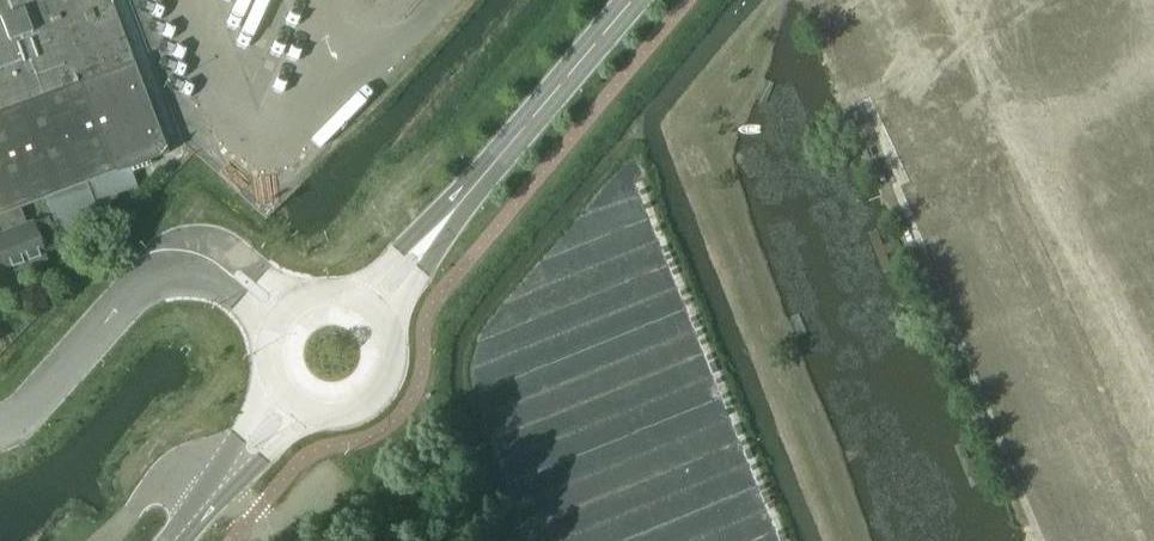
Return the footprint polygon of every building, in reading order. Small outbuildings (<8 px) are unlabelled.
[(133,63),(126,42),(136,39),(130,22),(120,25),(110,0),(0,0),(0,113),(133,63)] [(104,227),(102,221),(110,218),(105,204),(117,199),(115,193),(136,186),(132,174),(151,167),(148,160),(167,153),(133,63),(0,113),(0,227),(2,234),(26,225),(20,207),(31,204),(30,203),(44,199),(61,243),(104,227)] [(43,258),(41,253),(59,246),(48,217),(37,221),(31,204),(20,207),(26,225),(2,234),(0,235),(0,239),(0,240),(0,274),(43,258)]
